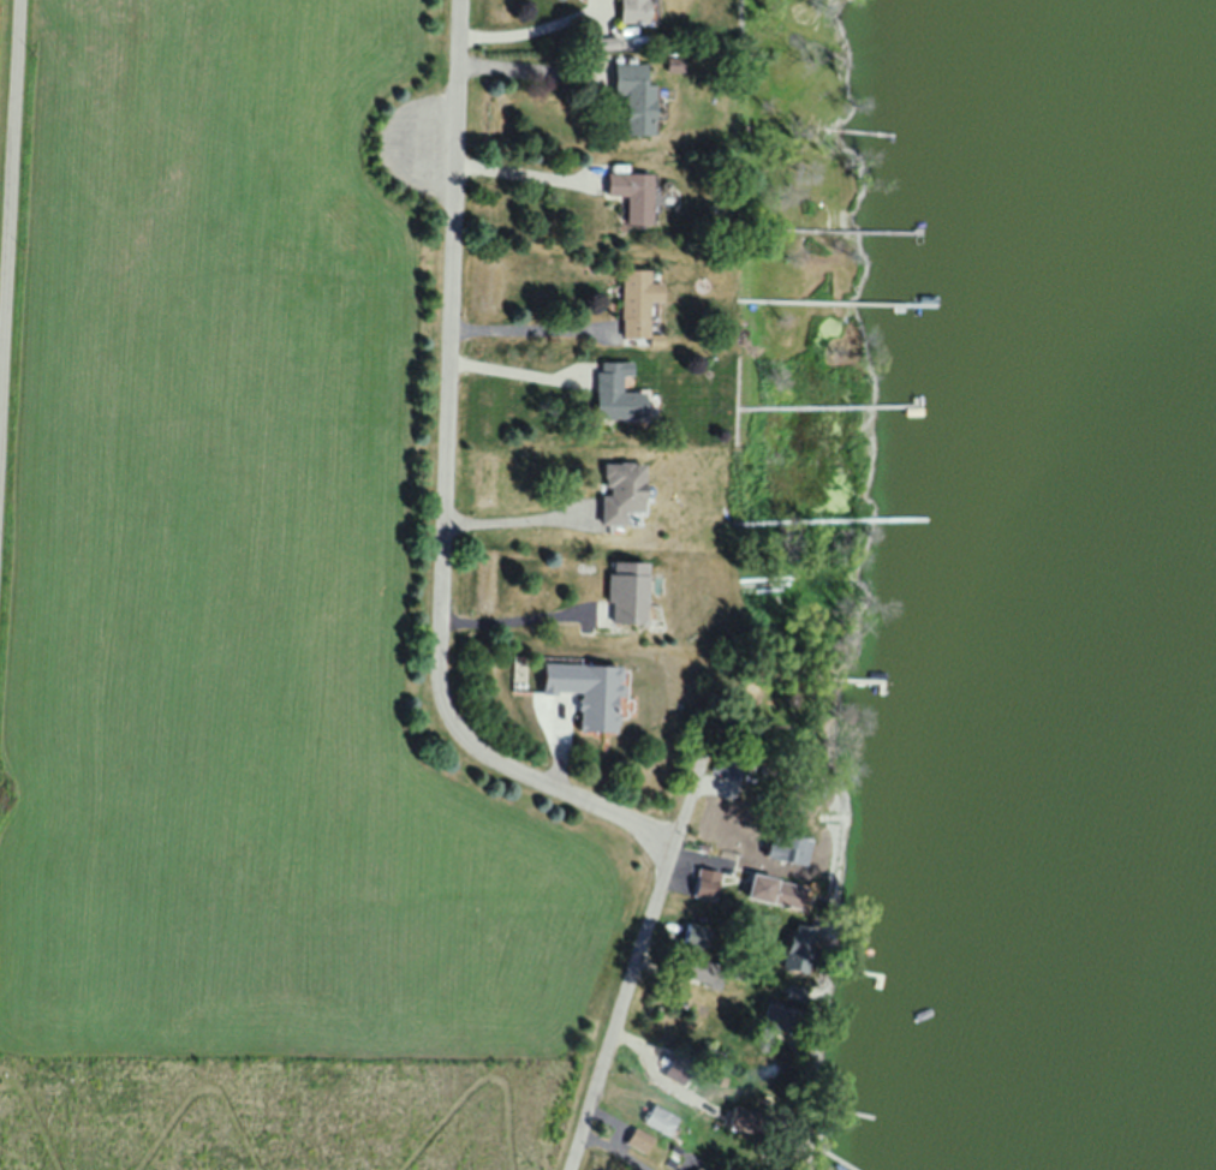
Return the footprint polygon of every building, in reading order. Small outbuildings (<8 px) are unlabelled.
[(615,23),(643,23),(643,0),(615,0),(615,23)] [(610,95),(621,95),(621,135),(649,135),(649,85),(640,85),(640,64),(610,64),(610,95)] [(622,196),(622,225),(648,225),(648,174),(604,174),(604,196),(622,196)] [(645,302),(657,302),(657,282),(646,282),(646,270),(618,270),(618,338),(645,338),(645,302)] [(641,419),(642,392),(620,391),(620,376),(628,376),(629,362),(593,362),(592,418),(641,419)] [(640,462),(599,462),(599,523),(622,523),(622,511),(640,511),(640,462)] [(644,561),(608,560),(607,622),(643,622),(644,561)] [(809,840),(774,832),(768,859),(803,867),(809,840)] [(720,871),(697,867),(693,896),(715,900),(720,871)] [(803,884),(746,875),(742,900),(799,909),(803,884)] [(711,929),(686,921),(679,942),(703,951),(711,929)] [(681,974),(715,989),(724,968),(689,954),(681,974)] [(638,1120),(664,1137),(675,1120),(650,1103),(638,1120)] [(649,1139),(629,1127),(621,1142),(640,1154),(649,1139)]
